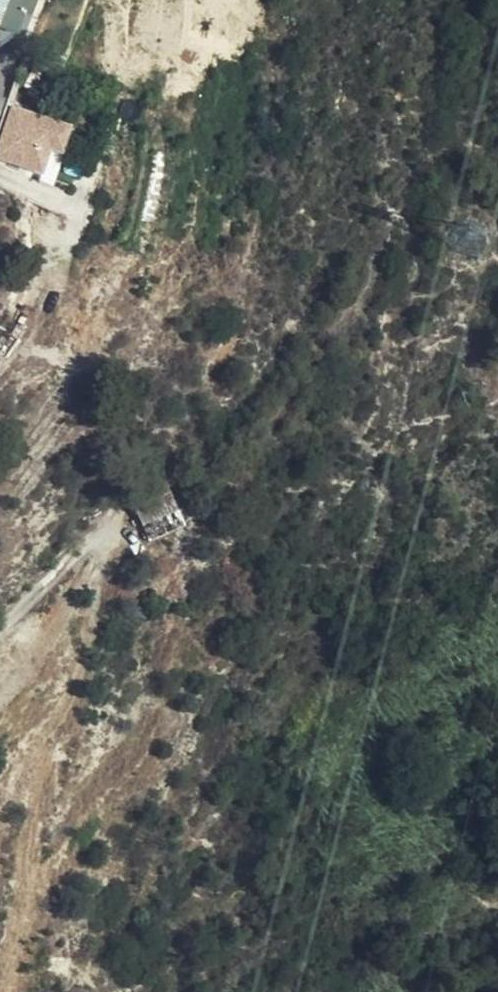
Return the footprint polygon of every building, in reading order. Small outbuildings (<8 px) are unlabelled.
[(13,32),(21,11),(30,13),(35,0),(0,0),(0,27),(13,32)] [(46,171),(54,147),(66,151),(75,123),(15,103),(0,149),(0,156),(46,171)]
